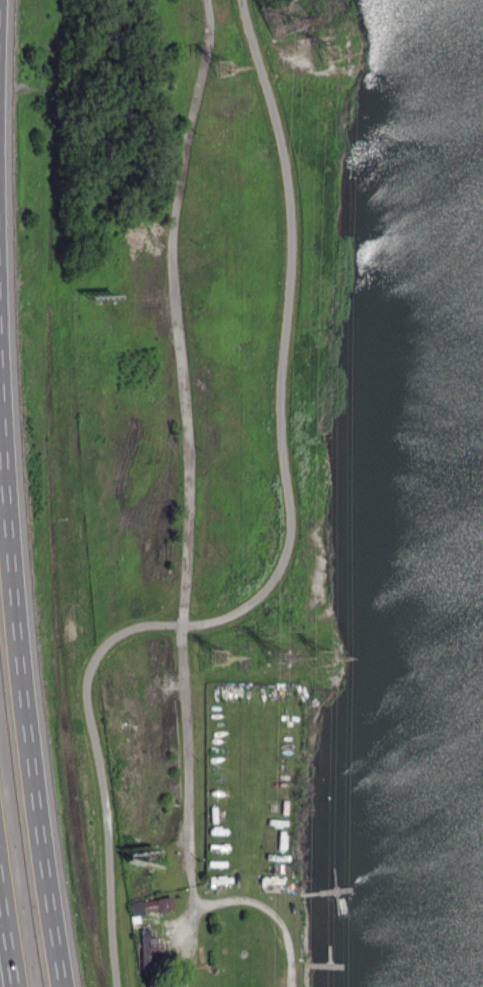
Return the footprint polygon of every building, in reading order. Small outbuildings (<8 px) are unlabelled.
[(131,916),(172,907),(169,895),(128,903),(131,916)] [(149,949),(156,949),(155,936),(148,937),(148,928),(139,929),(141,968),(149,968),(149,949)]
